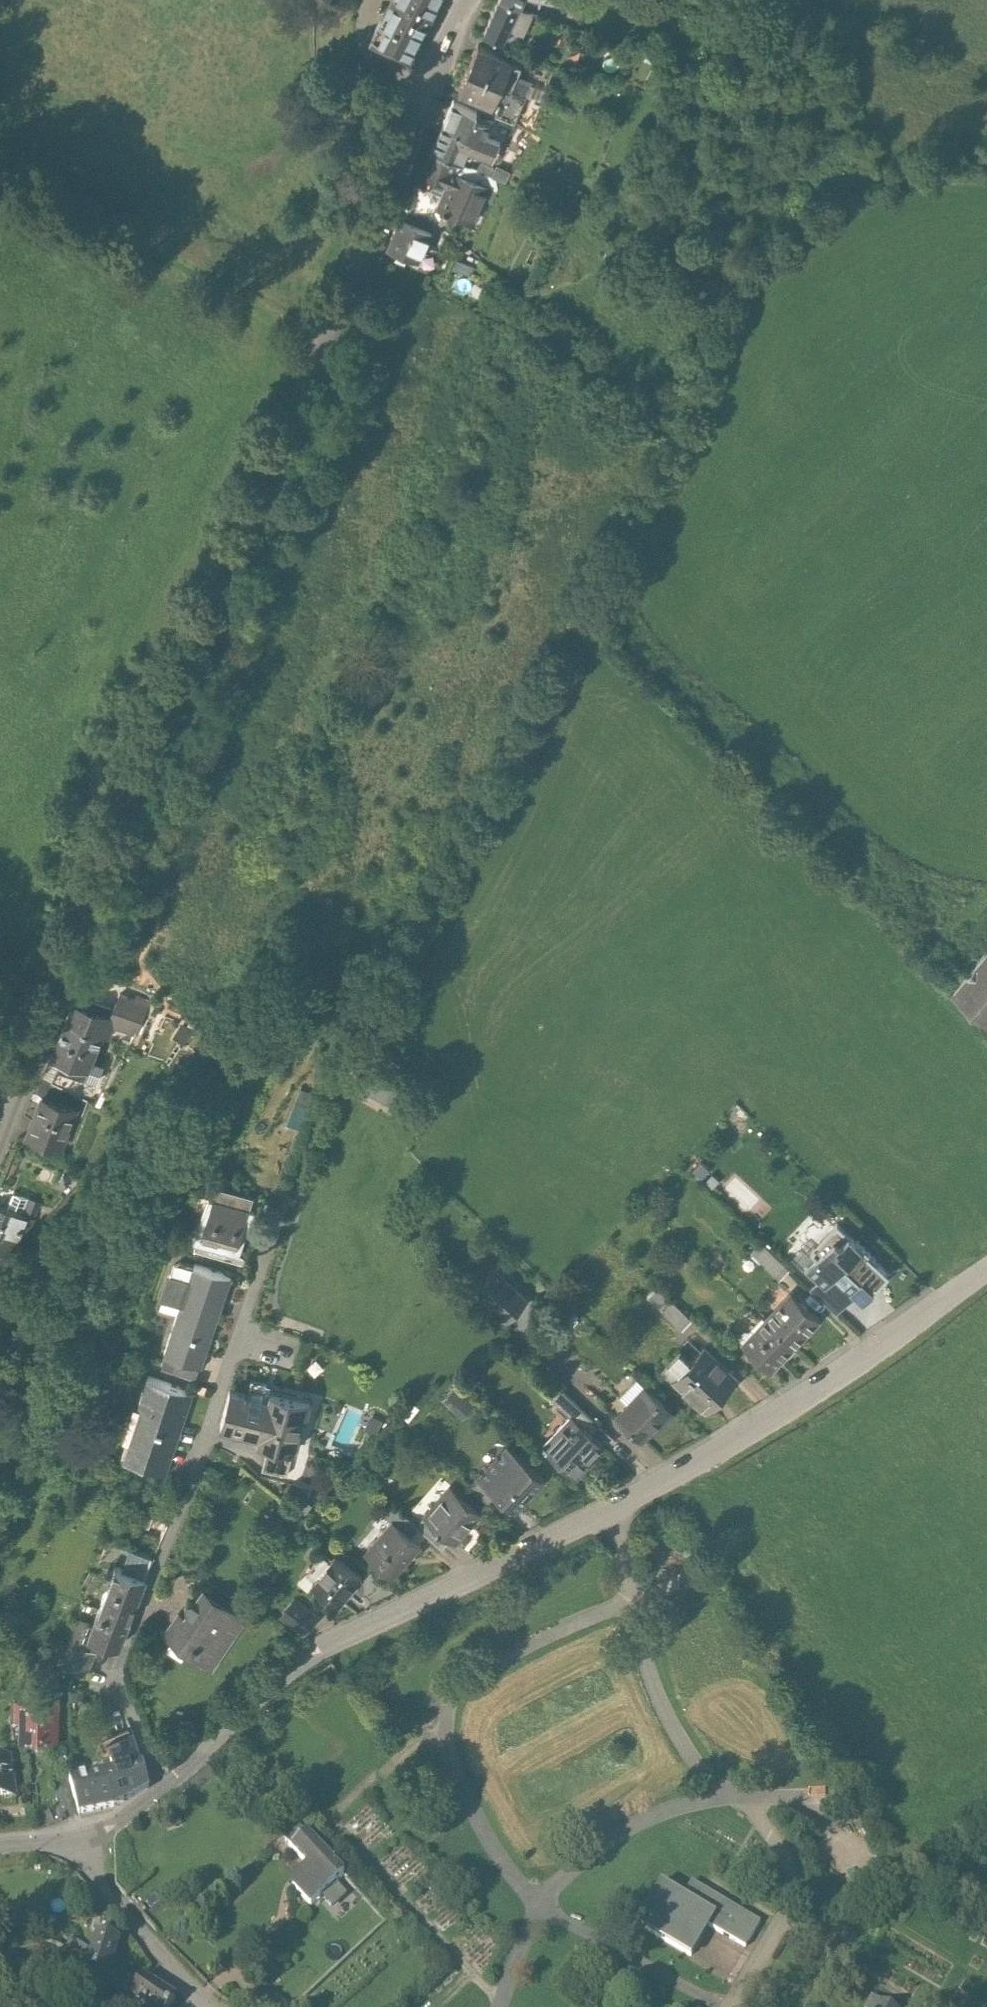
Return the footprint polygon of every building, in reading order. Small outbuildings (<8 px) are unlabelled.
[(373,35),(408,54),(436,0),(391,0),(373,35)] [(517,4),(509,0),(496,0),(483,29),(502,37),(517,4)] [(478,45),(468,68),(501,83),(511,60),(478,45)] [(511,60),(501,83),(525,93),(532,77),(517,70),(519,64),(511,60)] [(495,96),(501,83),(468,68),(458,90),(491,105),(495,96)] [(513,120),(525,93),(501,83),(495,96),(499,98),(493,111),(513,120)] [(452,99),(430,148),(453,158),(460,160),(466,145),(491,156),(498,140),(483,134),(487,125),(480,122),(481,120),(470,115),(473,108),(452,99)] [(448,169),(453,158),(430,148),(421,171),(447,182),(437,205),(473,221),(488,186),(448,169)] [(477,167),(505,179),(510,168),(496,162),(495,164),(481,158),(477,167)] [(400,218),(387,246),(419,260),(432,232),(400,218)] [(467,250),(465,256),(477,260),(479,255),(467,250)] [(953,990),(986,1019),(986,949),(953,990)] [(73,1006),(64,1027),(100,1041),(101,1038),(109,1041),(114,1028),(137,1037),(151,1002),(138,997),(136,1003),(120,997),(114,1012),(92,1004),(89,1012),(73,1006)] [(50,1063),(62,1067),(86,1077),(91,1065),(100,1041),(64,1027),(50,1063)] [(103,1070),(91,1065),(86,1077),(62,1067),(59,1074),(96,1088),(103,1070)] [(319,1087),(301,1082),(290,1120),(309,1125),(319,1087)] [(42,1102),(27,1143),(60,1155),(75,1115),(42,1102)] [(255,1189),(210,1176),(195,1227),(240,1240),(255,1189)] [(13,1197),(7,1214),(27,1222),(33,1225),(40,1207),(13,1197)] [(836,1311),(854,1293),(864,1302),(890,1274),(816,1206),(792,1232),(800,1239),(787,1253),(816,1280),(810,1286),(836,1311)] [(3,1258),(12,1261),(27,1222),(7,1214),(0,1212),(0,1257),(3,1258)] [(784,1275),(794,1266),(767,1238),(757,1247),(784,1275)] [(237,1277),(188,1262),(163,1342),(211,1358),(237,1277)] [(495,1268),(475,1289),(507,1319),(526,1297),(495,1268)] [(685,1328),(697,1316),(661,1282),(649,1295),(685,1328)] [(788,1292),(766,1318),(797,1345),(819,1320),(788,1292)] [(776,1370),(797,1345),(766,1318),(744,1343),(776,1370)] [(737,1374),(702,1347),(675,1381),(710,1408),(737,1374)] [(193,1389),(151,1375),(123,1456),(165,1471),(193,1389)] [(674,1411),(648,1387),(623,1413),(649,1438),(674,1411)] [(472,1406),(453,1389),(443,1400),(462,1417),(472,1406)] [(310,1402),(274,1392),(271,1401),(232,1391),(223,1425),(261,1435),(259,1442),(268,1445),(293,1451),(297,1452),(310,1402)] [(599,1447),(569,1418),(544,1443),(574,1472),(599,1447)] [(287,1475),(293,1451),(268,1445),(262,1469),(287,1475)] [(543,1479),(508,1446),(481,1475),(502,1495),(516,1508),(543,1479)] [(470,1487),(491,1507),(502,1495),(481,1475),(470,1487)] [(486,1510),(449,1483),(424,1514),(450,1536),(461,1543),(486,1510)] [(379,1510),(392,1521),(410,1536),(419,1526),(416,1524),(387,1500),(379,1510)] [(450,1536),(424,1514),(416,1524),(419,1526),(442,1545),(450,1536)] [(149,1520),(136,1552),(151,1558),(164,1526),(149,1520)] [(410,1536),(392,1521),(366,1551),(394,1575),(420,1545),(410,1536)] [(130,1550),(121,1572),(142,1580),(151,1558),(136,1552),(130,1550)] [(361,1581),(334,1558),(310,1586),(337,1609),(361,1581)] [(117,1570),(103,1604),(131,1615),(145,1582),(142,1580),(121,1572),(117,1570)] [(246,1618),(203,1590),(186,1617),(179,1612),(164,1636),(212,1669),(246,1618)] [(318,1617),(296,1598),(280,1616),(302,1635),(318,1617)] [(117,1649),(131,1615),(103,1604),(89,1637),(117,1649)] [(75,1616),(65,1640),(77,1645),(83,1631),(78,1629),(82,1619),(75,1616)] [(57,1659),(83,1676),(93,1651),(77,1645),(65,1640),(57,1659)] [(58,1745),(59,1696),(15,1695),(15,1710),(22,1710),(21,1744),(58,1745)] [(104,1743),(114,1773),(143,1764),(134,1733),(104,1743)] [(116,1805),(150,1784),(143,1764),(114,1773),(73,1786),(82,1816),(116,1805)] [(0,1773),(0,1810),(16,1807),(9,1771),(0,1773)] [(281,1837),(295,1852),(309,1839),(295,1824),(281,1837)] [(345,1877),(309,1839),(295,1852),(311,1869),(293,1886),(313,1907),(345,1877)] [(761,1925),(692,1885),(684,1899),(662,1887),(637,1928),(692,1959),(709,1929),(746,1950),(761,1925)] [(90,1972),(110,1983),(113,1974),(123,1941),(102,1934),(90,1972)] [(130,1985),(113,1974),(110,1983),(126,1992),(130,1985)] [(147,1976),(133,1996),(150,2006),(172,2006),(179,1997),(147,1976)] [(873,1998),(868,2006),(888,2006),(873,1998)]
